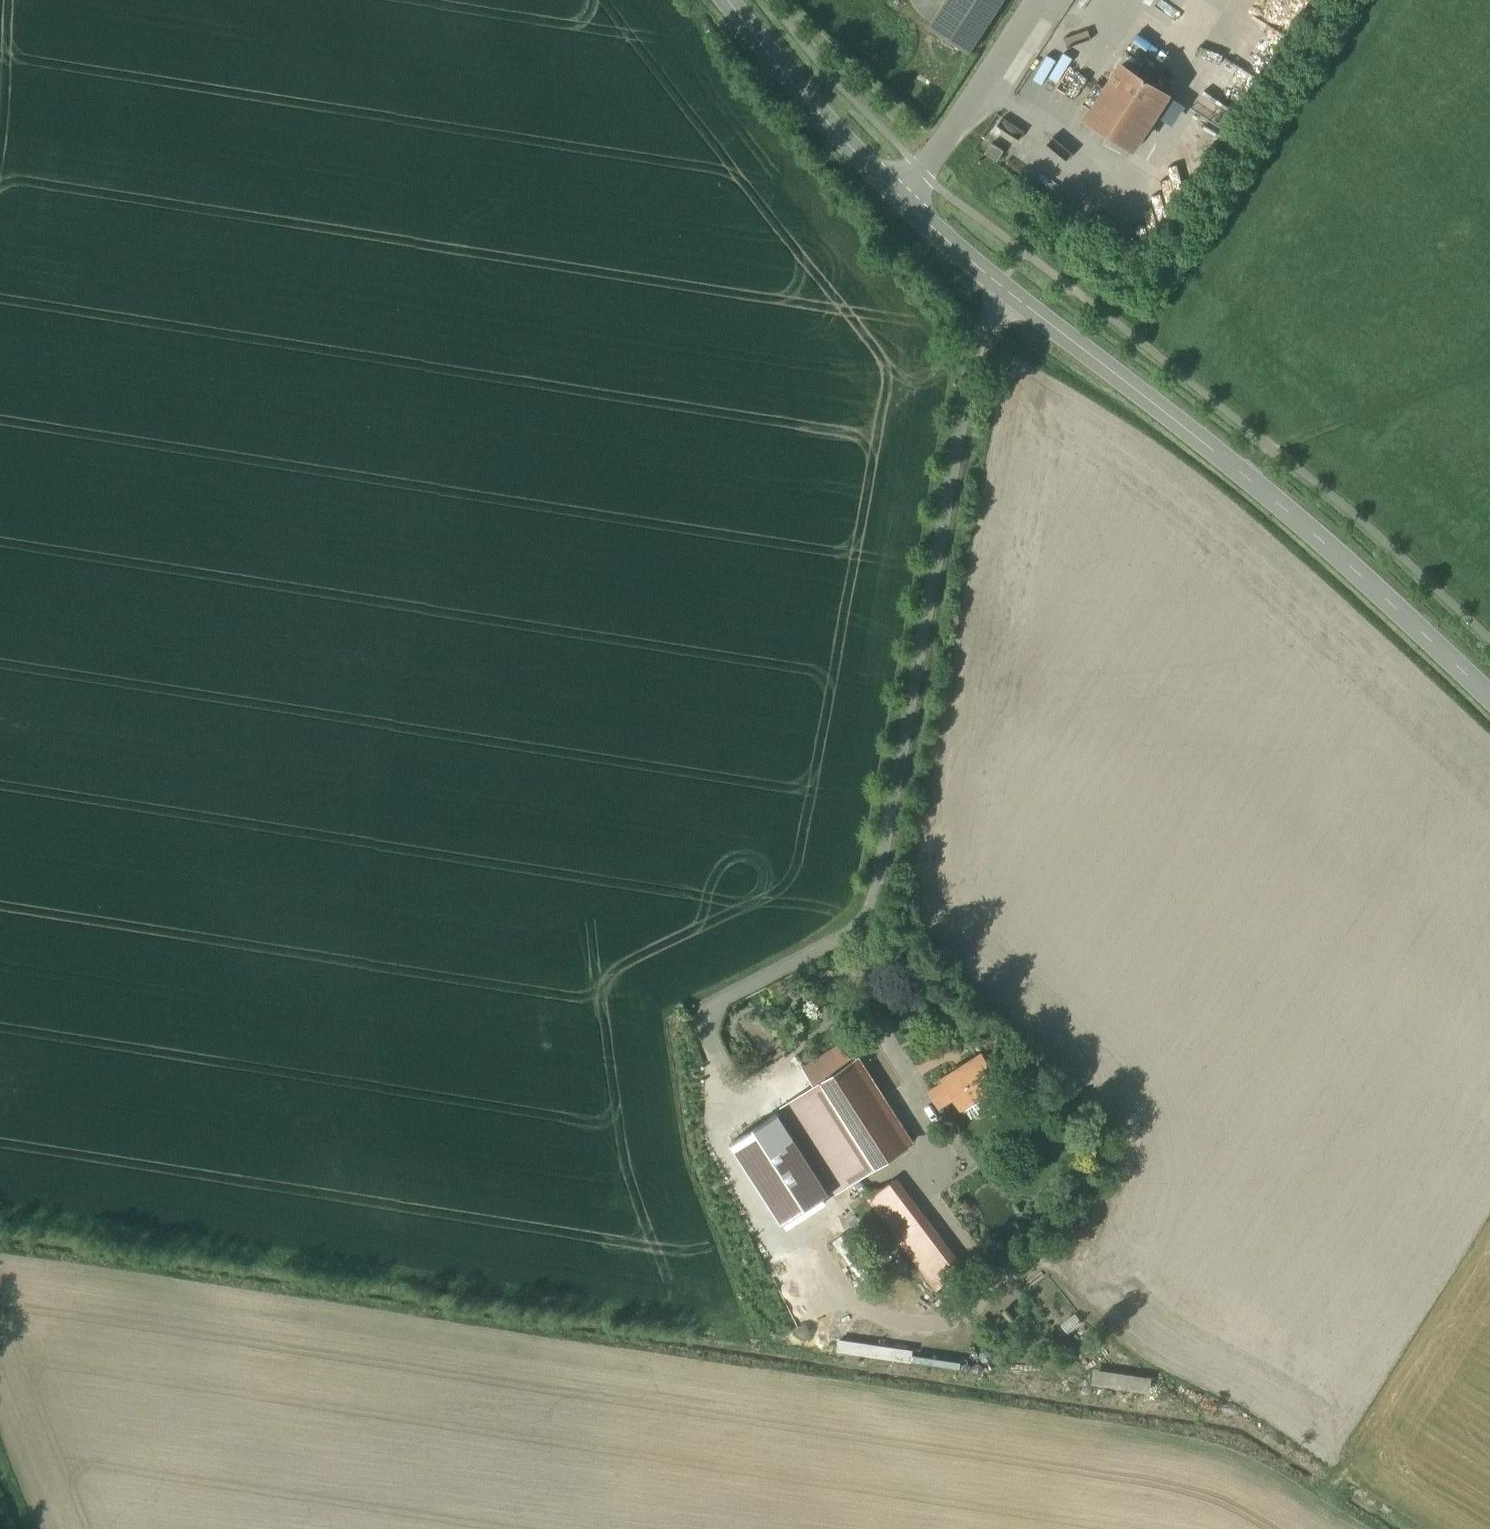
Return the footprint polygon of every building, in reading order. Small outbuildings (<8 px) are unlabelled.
[(930,27),(970,53),(1004,0),(947,0),(930,27)] [(1092,110),(1088,117),(1115,135),(1111,142),(1130,154),(1169,95),(1166,93),(1122,65),(1114,77),(1108,87),(1092,110)] [(1004,150),(992,143),(986,153),(998,160),(1004,150)] [(910,1142),(847,1044),(807,1069),(818,1087),(870,1168),(910,1142)] [(984,1053),(944,1078),(963,1109),(967,1106),(984,1095),(990,1105),(996,1113),(1014,1101),(1003,1083),(984,1053)] [(870,1168),(818,1087),(785,1108),(837,1189),(870,1168)] [(984,1095),(967,1106),(973,1116),(990,1105),(984,1095)] [(965,1268),(898,1179),(874,1197),(942,1286),(965,1268)] [(881,1242),(865,1257),(874,1266),(890,1251),(881,1242)]
